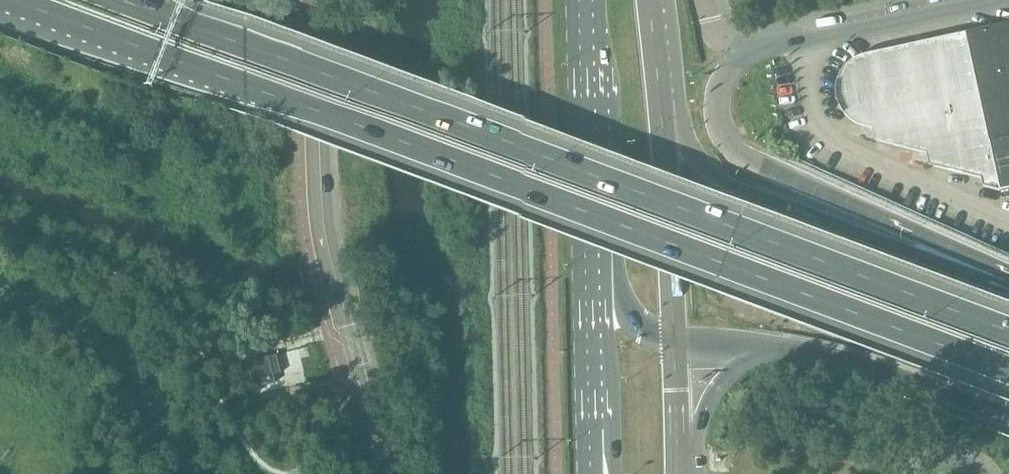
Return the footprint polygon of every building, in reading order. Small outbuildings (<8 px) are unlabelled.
[(881,51),(866,54),(858,56),(851,61),(845,67),(840,74),(837,82),(836,90),(837,98),(840,106),(844,113),(850,119),(857,123),(865,126),(873,128),(875,139),(858,135),(875,140),(927,153),(929,164),(912,160),(982,178),(983,185),(976,183),(975,184),(1001,191),(1002,199),(1008,197),(1008,23),(881,51)] [(954,280),(1008,301),(1008,265),(965,249),(954,280)] [(246,361),(252,387),(275,382),(273,373),(280,372),(276,354),(246,361)]
